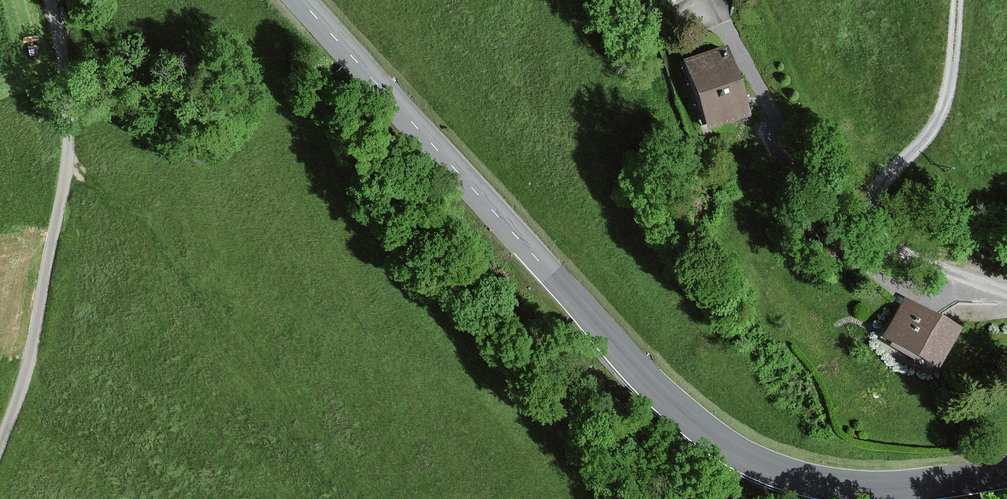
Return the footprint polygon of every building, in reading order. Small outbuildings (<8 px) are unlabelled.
[(747,117),(722,51),(679,67),(705,133),(747,117)] [(957,330),(902,299),(881,337),(935,367),(957,330)]
